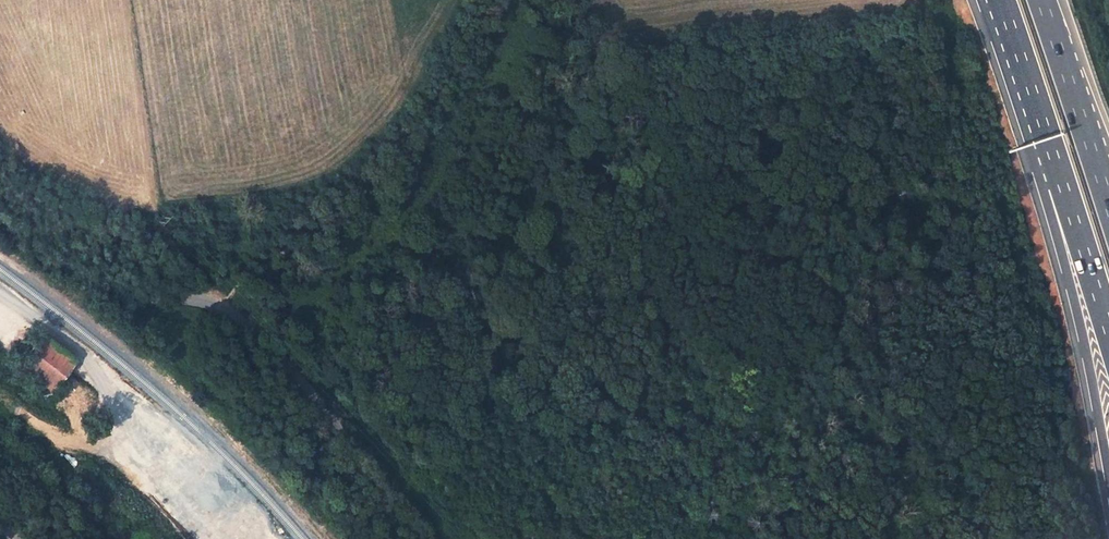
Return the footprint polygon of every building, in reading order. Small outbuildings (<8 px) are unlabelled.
[(75,360),(41,334),(34,343),(67,369),(75,360)] [(67,369),(34,343),(17,365),(50,391),(67,369)] [(17,365),(10,374),(44,399),(50,391),(17,365)]
